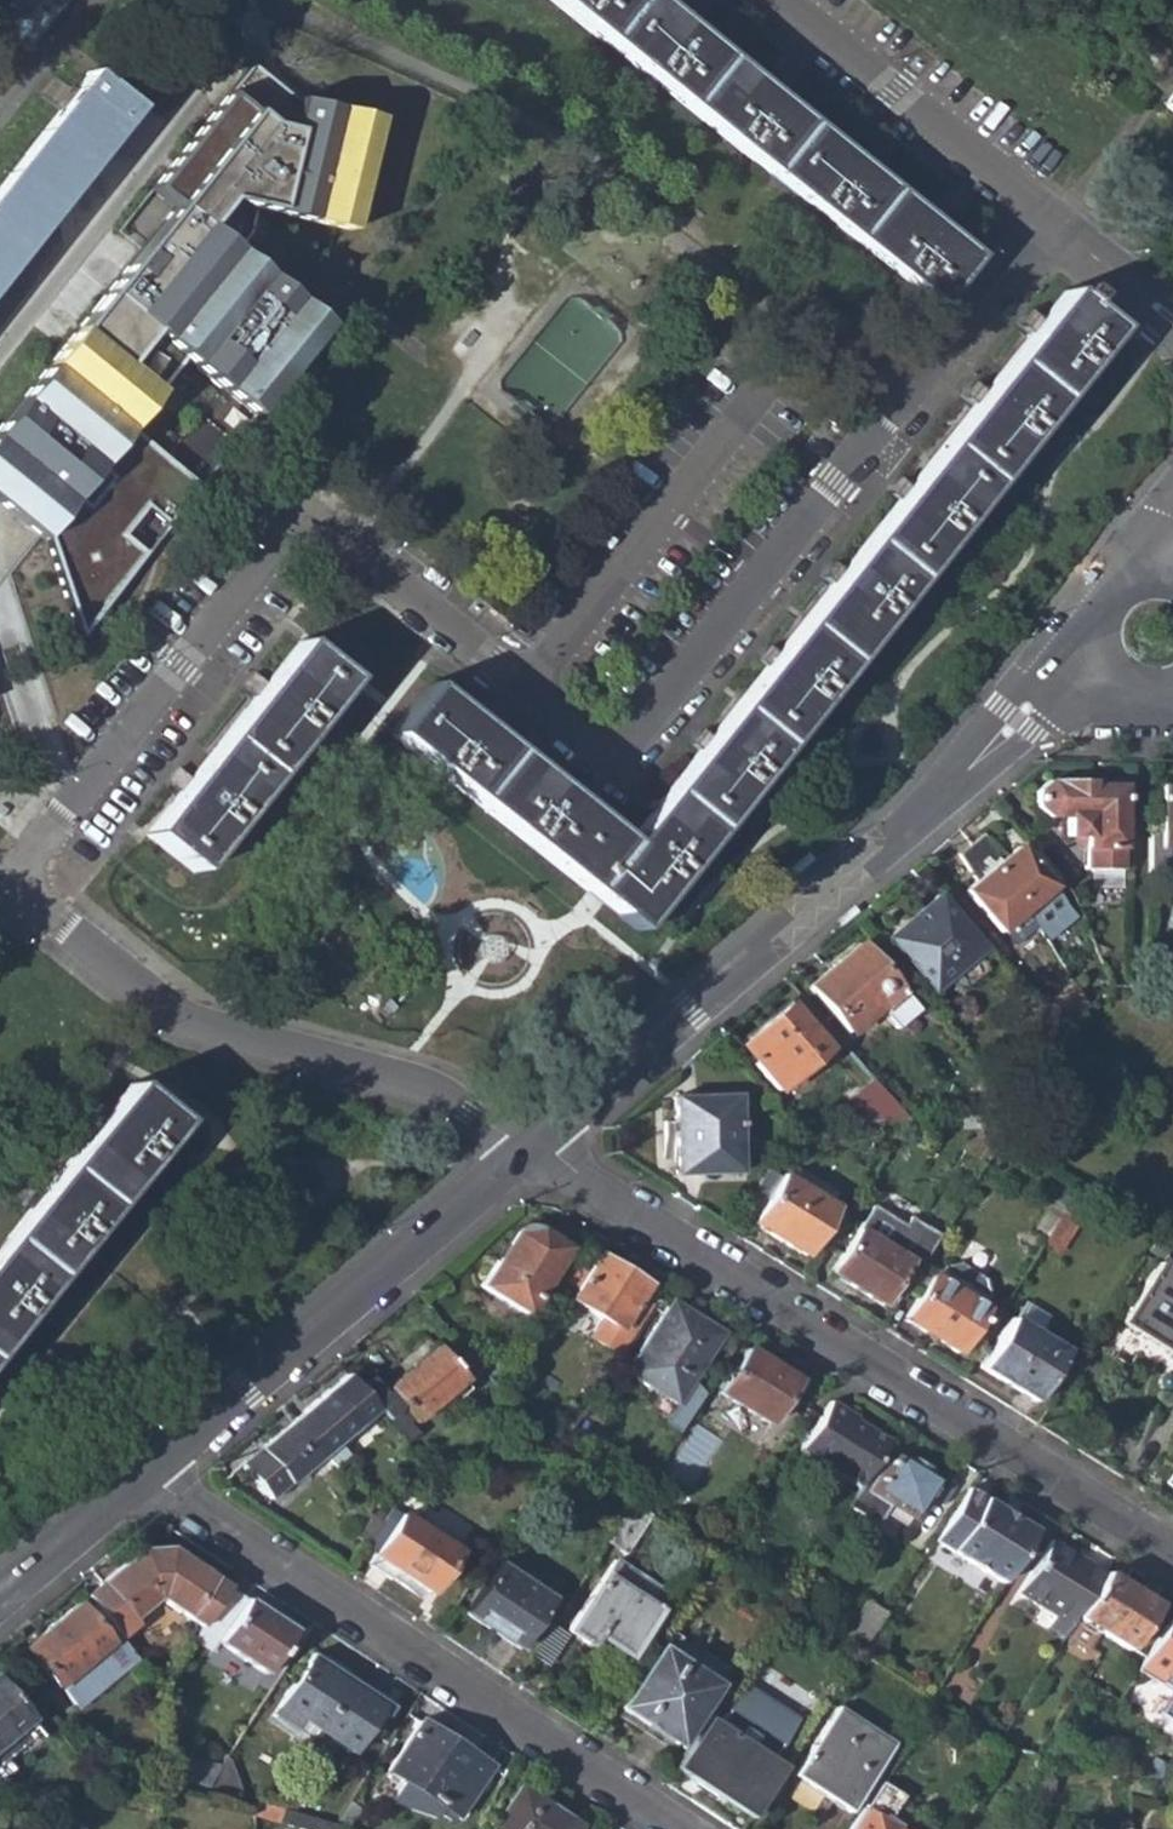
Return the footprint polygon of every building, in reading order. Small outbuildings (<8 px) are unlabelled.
[(27,49),(66,0),(4,0),(0,4),(0,28),(27,49)] [(936,305),(974,257),(651,0),(550,0),(936,305)] [(16,64),(0,50),(0,83),(16,64)] [(256,209),(350,230),(374,121),(296,104),(252,69),(116,238),(138,256),(0,429),(0,436),(19,452),(0,476),(0,493),(41,526),(45,537),(79,640),(146,556),(124,538),(146,511),(168,529),(201,488),(128,431),(183,362),(256,419),(327,331),(234,257),(252,234),(256,209)] [(0,185),(0,275),(132,105),(89,72),(0,185)] [(1062,290),(627,840),(427,684),(387,735),(637,932),(1111,329),(1077,302),(1084,295),(1074,286),(1067,295),(1062,290)] [(0,436),(0,476),(19,452),(0,436)] [(38,544),(45,537),(41,526),(0,493),(0,514),(38,544)] [(145,834),(196,873),(348,681),(298,641),(145,834)] [(1091,888),(1121,889),(1122,787),(1088,785),(1089,782),(1048,782),(1038,793),(1038,807),(1049,817),(1067,818),(1067,837),(1083,837),(1084,871),(1090,871),(1091,888)] [(1172,890),(1172,786),(1158,786),(1156,890),(1172,890)] [(972,845),(1029,912),(1054,891),(1053,890),(1019,848),(1009,857),(983,834),(972,845)] [(966,893),(1002,936),(1029,912),(972,845),(961,855),(977,884),(966,893)] [(796,874),(815,857),(809,850),(790,867),(796,874)] [(1064,910),(1054,891),(1029,912),(1040,931),(1064,910)] [(887,941),(932,995),(983,950),(938,897),(887,941)] [(840,927),(860,910),(854,903),(834,920),(840,927)] [(809,987),(847,1034),(877,1008),(896,1029),(917,1012),(859,944),(809,987)] [(738,1047),(775,1092),(828,1047),(791,1002),(738,1047)] [(847,1106),(862,1125),(905,1122),(873,1082),(847,1106)] [(178,1124),(128,1083),(0,1245),(0,1347),(178,1124)] [(671,1099),(672,1174),(736,1173),(735,1097),(671,1099)] [(740,1213),(801,1254),(832,1206),(769,1166),(740,1213)] [(904,1226),(873,1206),(830,1272),(881,1305),(896,1279),(906,1286),(938,1235),(909,1216),(904,1226)] [(1029,1234),(1042,1242),(1059,1216),(1046,1207),(1029,1234)] [(1042,1242),(1056,1251),(1072,1225),(1059,1216),(1042,1242)] [(479,1288),(525,1317),(566,1249),(535,1230),(511,1236),(479,1288)] [(571,1301),(619,1331),(648,1288),(599,1257),(571,1301)] [(905,1319),(957,1353),(984,1309),(981,1308),(988,1297),(983,1279),(958,1264),(942,1267),(935,1278),(932,1277),(905,1319)] [(1172,1294),(1172,1293),(1172,1276),(1154,1264),(1117,1323),(1172,1358),(1172,1294)] [(625,1373),(675,1406),(721,1334),(670,1301),(625,1373)] [(1013,1319),(1036,1334),(1047,1316),(1024,1302),(1013,1319)] [(979,1366),(1034,1401),(1065,1353),(1036,1334),(1013,1319),(1010,1317),(979,1366)] [(367,1377),(355,1387),(359,1391),(375,1411),(403,1444),(415,1433),(409,1427),(444,1399),(458,1387),(462,1384),(432,1350),(382,1395),(367,1377)] [(741,1408),(769,1425),(797,1382),(747,1350),(712,1404),(734,1419),(741,1408)] [(449,1403),(454,1402),(455,1402),(461,1395),(458,1387),(444,1399),(449,1403)] [(291,1422),(320,1456),(375,1411),(359,1391),(340,1407),(327,1392),(291,1422)] [(888,1442),(868,1430),(866,1434),(854,1427),(857,1424),(860,1419),(832,1401),(801,1450),(858,1487),(883,1449),(888,1442)] [(240,1466),(268,1499),(320,1456),(291,1422),(240,1466)] [(868,1430),(857,1424),(854,1427),(866,1434),(868,1430)] [(883,1449),(858,1487),(844,1508),(868,1524),(879,1519),(889,1504),(912,1519),(936,1480),(894,1454),(883,1449)] [(932,1541),(1001,1585),(1035,1532),(966,1488),(932,1541)] [(607,1539),(624,1551),(648,1515),(631,1504),(607,1539)] [(367,1565),(422,1602),(456,1551),(400,1515),(367,1565)] [(692,1544),(706,1554),(716,1540),(700,1529),(692,1544)] [(706,1554),(722,1564),(731,1550),(716,1540),(706,1554)] [(1046,1629),(1061,1639),(1075,1618),(1102,1573),(1051,1541),(1018,1593),(1054,1615),(1046,1629)] [(163,1599),(204,1627),(229,1589),(170,1548),(137,1551),(102,1581),(133,1617),(158,1598),(163,1599)] [(593,1634),(623,1654),(665,1593),(613,1558),(566,1630),(585,1644),(593,1634)] [(464,1614),(515,1648),(548,1597),(497,1563),(464,1614)] [(1075,1618),(1128,1651),(1157,1607),(1102,1573),(1075,1618)] [(218,1641),(236,1653),(263,1671),(267,1674),(295,1632),(229,1589),(204,1627),(196,1640),(212,1651),(218,1641)] [(840,1641),(858,1652),(864,1642),(884,1613),(867,1602),(840,1641)] [(75,1605),(24,1648),(65,1694),(71,1701),(91,1684),(96,1688),(136,1655),(118,1634),(109,1643),(75,1605)] [(1166,1624),(1138,1670),(1160,1684),(1162,1681),(1172,1688),(1172,1628),(1166,1624)] [(858,1652),(869,1659),(876,1650),(864,1642),(858,1652)] [(619,1708),(673,1744),(711,1686),(657,1651),(619,1708)] [(257,1679),(263,1671),(236,1653),(230,1661),(257,1679)] [(279,1706),(351,1755),(382,1708),(363,1696),(366,1691),(314,1655),(279,1706)] [(38,1732),(0,1688),(0,1764),(38,1732)] [(683,1774),(716,1796),(735,1770),(754,1782),(792,1724),(740,1689),(683,1774)] [(1172,1720),(1172,1694),(1161,1713),(1172,1720)] [(789,1776),(844,1812),(890,1746),(833,1709),(789,1776)] [(388,1772),(456,1818),(488,1768),(420,1723),(388,1772)] [(1032,1754),(1011,1749),(1004,1760),(1033,1767),(1032,1754)] [(168,1779),(205,1789),(220,1766),(166,1751),(168,1779)] [(576,1828),(519,1789),(493,1828),(576,1828)] [(302,1828),(337,1828),(256,1804),(257,1828),(280,1828),(280,1822),(302,1828)] [(863,1809),(850,1828),(892,1828),(863,1809)]
